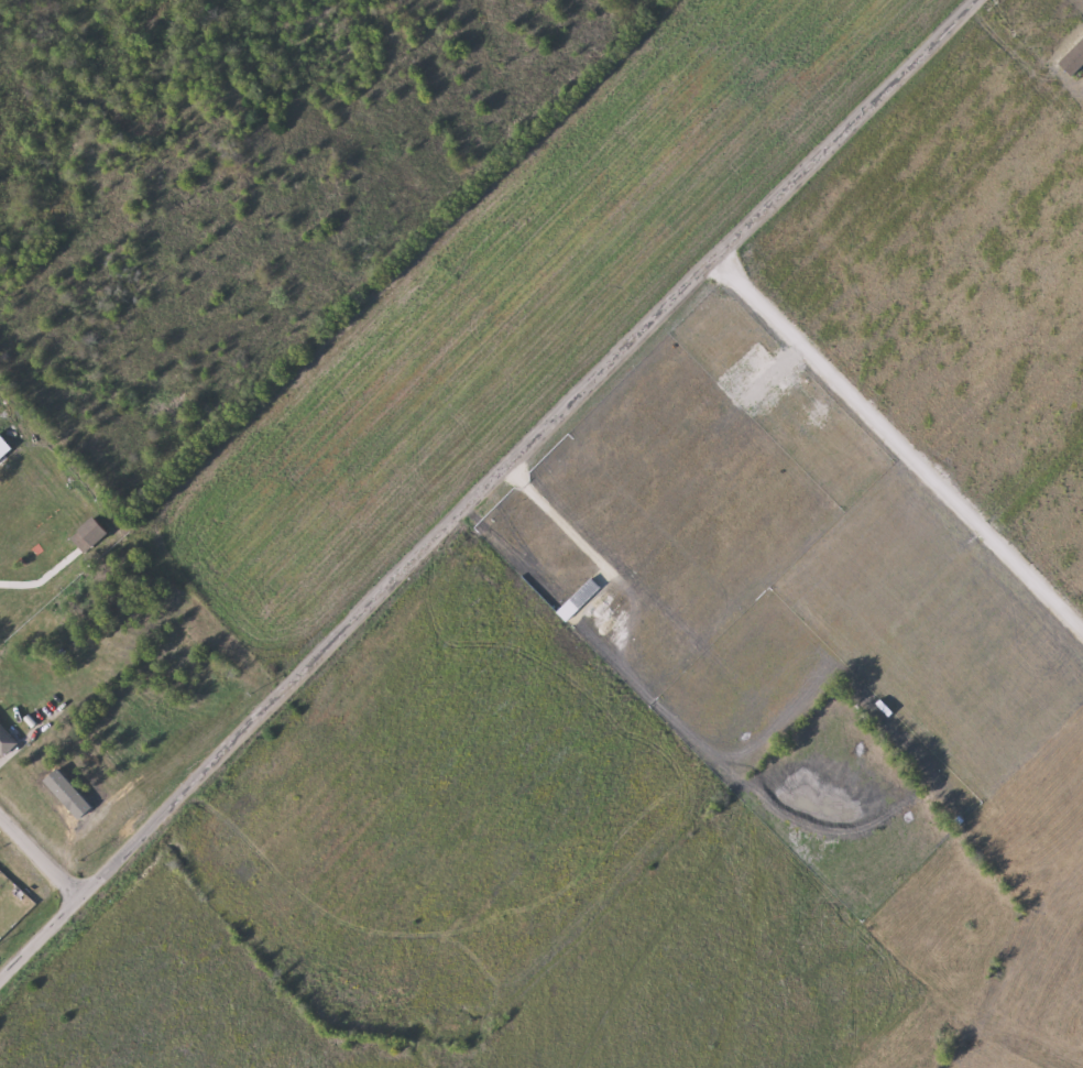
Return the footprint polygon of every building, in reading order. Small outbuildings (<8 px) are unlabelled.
[(2,756),(0,754),(0,722),(18,742),(2,756)]
